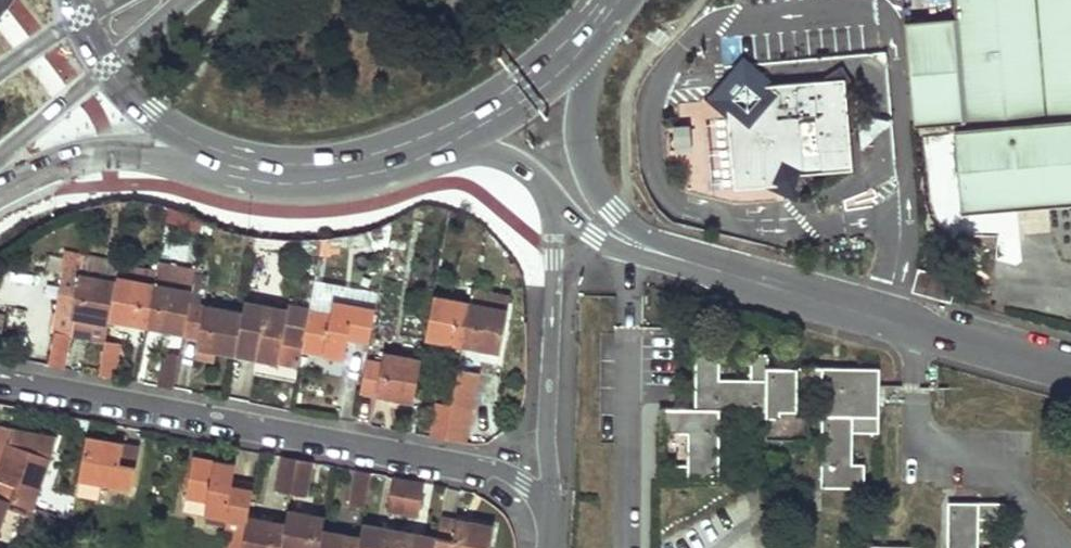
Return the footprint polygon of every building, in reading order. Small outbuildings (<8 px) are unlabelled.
[(956,20),(954,20),(930,22),(906,24),(914,127),(965,122),(966,128),(1070,119),(1070,0),(954,0),(956,20)] [(936,12),(952,5),(950,0),(932,0),(936,12)] [(724,89),(776,84),(765,75),(742,55),(721,80),(704,100),(726,119),(724,89)] [(776,84),(724,89),(726,119),(732,190),(763,188),(801,184),(800,174),(808,174),(850,171),(843,78),(776,84)] [(895,122),(856,116),(860,149),(895,122)] [(966,128),(956,128),(964,207),(1070,198),(1070,119),(966,128)] [(801,184),(763,188),(799,194),(808,174),(800,174),(801,184)] [(117,280),(79,272),(71,316),(75,317),(109,324),(109,320),(117,280)] [(155,282),(118,275),(117,280),(109,320),(146,328),(155,282)] [(191,290),(155,282),(146,328),(182,335),(189,300),(191,290)] [(470,302),(434,295),(425,340),(461,347),(470,302)] [(330,313),(310,310),(307,324),(302,351),(342,360),(346,338),(369,343),(375,307),(332,299),(330,313)] [(243,311),(189,300),(182,335),(182,336),(199,339),(197,348),(234,356),(238,335),(243,311)] [(287,307),(245,300),(243,311),(238,335),(260,339),(255,360),(299,369),(302,351),(307,324),(284,320),(287,307)] [(507,309),(470,302),(461,347),(499,354),(507,309)] [(109,324),(75,317),(72,334),(105,340),(109,324)] [(72,334),(55,330),(49,365),(64,367),(72,334)] [(121,343),(105,340),(99,374),(115,377),(121,343)] [(96,368),(101,343),(89,341),(84,366),(96,368)] [(382,360),(366,357),(359,393),(413,403),(422,359),(383,350),(382,360)] [(694,408),(662,408),(662,432),(688,432),(687,464),(662,464),(661,480),(717,481),(718,408),(765,409),(765,438),(807,438),(807,414),(795,414),(796,384),(821,384),(820,486),(863,487),(864,462),(852,463),(852,432),(879,432),(878,367),(767,366),(768,352),(749,352),(749,379),(719,378),(719,352),(694,351),(694,408)] [(179,354),(163,352),(157,385),(172,388),(179,354)] [(748,354),(722,354),(721,373),(747,374),(748,354)] [(451,405),(436,402),(429,437),(444,439),(451,405)] [(468,408),(451,405),(444,439),(461,443),(468,408)] [(139,445),(86,435),(78,479),(130,490),(139,445)] [(9,500),(32,507),(50,457),(9,442),(2,461),(0,467),(0,497),(9,500)] [(234,463),(192,455),(185,498),(206,502),(204,515),(246,522),(247,515),(252,488),(230,484),(234,463)] [(296,458),(280,456),(273,489),(290,492),(296,458)] [(311,461),(296,458),(290,492),(305,496),(311,461)] [(371,472),(355,469),(348,503),(364,506),(371,472)] [(408,479),(392,477),(386,511),(401,513),(408,479)] [(423,482),(408,479),(401,513),(416,516),(423,482)] [(9,500),(0,497),(0,526),(9,500)] [(978,519),(1003,520),(1003,503),(947,501),(947,547),(977,547),(978,519)] [(286,509),(284,522),(279,547),(319,547),(322,530),(324,517),(286,509)] [(247,515),(246,522),(241,547),(279,547),(284,522),(247,515)] [(439,516),(435,537),(433,547),(488,547),(493,525),(439,516)] [(361,523),(358,536),(356,547),(395,547),(399,530),(361,523)] [(322,530),(319,547),(356,547),(358,536),(322,530)] [(399,530),(395,547),(433,547),(435,537),(399,530)]
